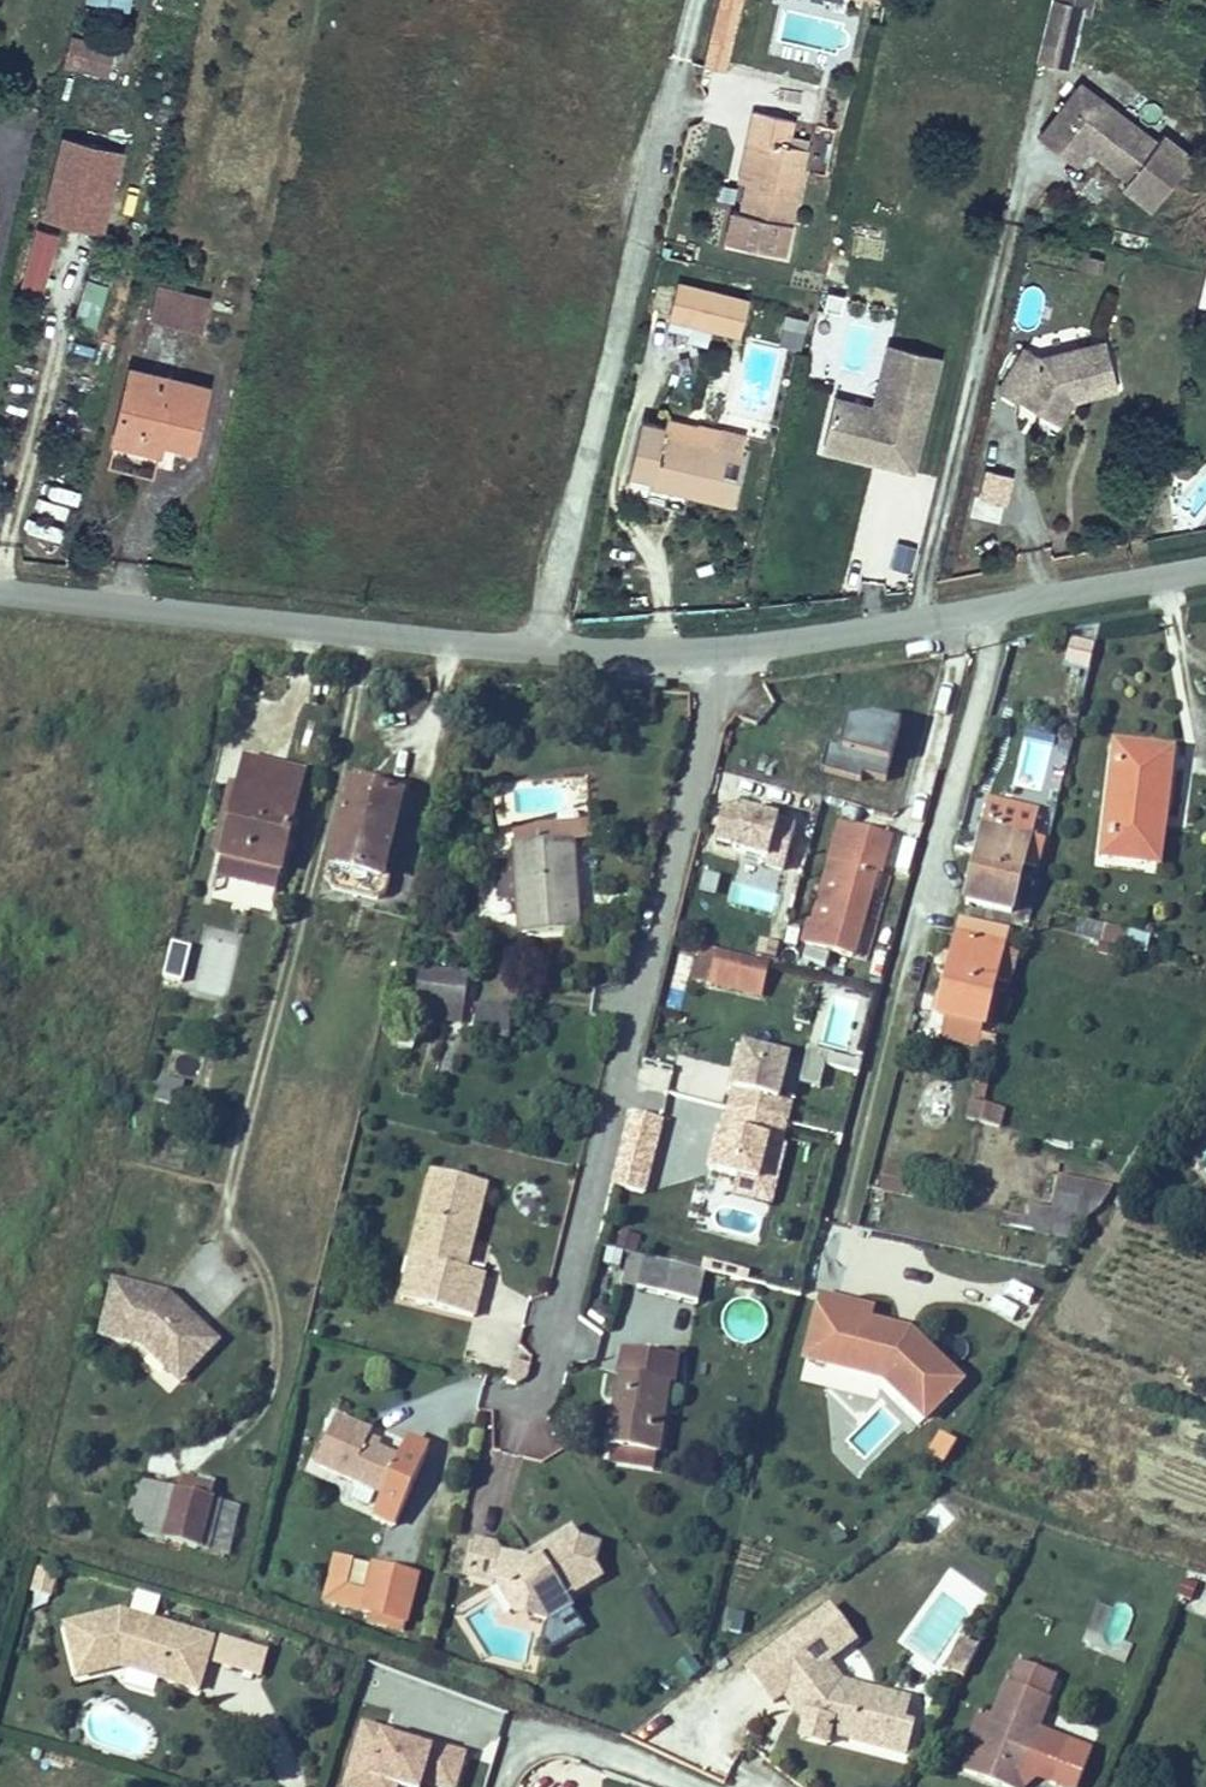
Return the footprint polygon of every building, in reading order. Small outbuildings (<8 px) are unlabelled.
[(83,3),(129,13),(132,0),(84,0),(83,3)] [(724,68),(742,0),(717,0),(700,62),(724,68)] [(1037,62),(1068,69),(1082,7),(1091,9),(1093,0),(1052,0),(1037,62)] [(112,74),(114,43),(66,40),(64,71),(112,74)] [(1065,140),(1083,154),(1088,147),(1128,178),(1156,141),(1078,84),(1038,138),(1057,151),(1065,140)] [(725,246),(788,257),(812,127),(749,116),(725,246)] [(1057,151),(1080,170),(1083,154),(1065,140),(1057,151)] [(21,289),(47,294),(58,233),(31,228),(21,289)] [(690,287),(617,268),(609,304),(680,323),(690,287)] [(90,279),(82,311),(116,318),(123,286),(90,279)] [(148,321),(202,334),(211,298),(157,285),(148,321)] [(832,395),(819,453),(916,476),(943,358),(886,345),(872,405),(832,395)] [(1013,397),(1043,417),(1056,397),(1067,395),(1068,401),(1114,392),(1104,345),(1040,357),(1024,347),(995,390),(1011,400),(1013,397)] [(64,364),(46,436),(94,447),(96,436),(128,442),(142,382),(64,364)] [(591,465),(620,472),(660,481),(657,492),(693,500),(709,430),(680,423),(675,445),(620,432),(622,423),(601,418),(591,465)] [(620,472),(618,483),(657,492),(660,481),(620,472)] [(1076,642),(1070,665),(1087,669),(1093,646),(1076,642)] [(1038,712),(1019,822),(1072,830),(1079,783),(1096,785),(1106,720),(1038,712)] [(828,749),(824,772),(889,782),(897,729),(846,721),(842,751),(828,749)] [(1113,741),(1093,864),(1159,874),(1178,751),(1113,741)] [(283,758),(262,836),(316,850),(335,771),(283,758)] [(780,875),(796,834),(727,807),(710,848),(780,875)] [(514,814),(457,817),(460,906),(519,903),(514,814)] [(895,829),(840,817),(819,917),(814,916),(808,940),(864,952),(882,867),(887,868),(895,829)] [(316,850),(262,836),(257,856),(263,867),(321,881),(331,875),(336,855),(316,850)] [(771,912),(776,891),(733,881),(728,902),(771,912)] [(955,919),(933,1043),(985,1052),(1008,928),(955,919)] [(191,990),(224,999),(242,935),(209,925),(191,990)] [(1085,926),(1083,944),(1146,954),(1149,936),(1085,926)] [(771,957),(719,944),(712,978),(763,991),(771,957)] [(183,984),(189,948),(170,945),(164,980),(183,984)] [(414,1022),(465,1023),(465,974),(415,973),(414,1022)] [(505,1035),(508,1013),(477,1008),(473,1029),(505,1035)] [(669,1092),(642,1151),(685,1171),(722,1092),(692,1077),(704,1052),(675,1038),(653,1085),(669,1092)] [(782,1103),(791,1062),(736,1050),(708,1177),(738,1184),(735,1195),(772,1204),(794,1106),(782,1103)] [(797,1088),(819,1092),(824,1069),(858,1076),(861,1061),(804,1050),(797,1088)] [(967,1105),(965,1125),(1001,1130),(1003,1110),(967,1105)] [(878,1194),(907,1199),(911,1169),(883,1164),(878,1194)] [(443,1181),(396,1169),(364,1298),(430,1314),(440,1272),(422,1267),(443,1181)] [(1007,1202),(1002,1229),(1076,1243),(1082,1215),(1101,1219),(1107,1187),(1056,1177),(1049,1210),(1007,1202)] [(675,1260),(632,1250),(626,1279),(668,1289),(675,1260)] [(91,1321),(171,1397),(216,1350),(136,1274),(91,1321)] [(804,1297),(755,1283),(745,1321),(770,1328),(764,1352),(816,1366),(858,1405),(893,1368),(842,1319),(840,1321),(830,1318),(830,1316),(801,1308),(804,1297)] [(602,1465),(658,1475),(678,1359),(622,1350),(602,1465)] [(562,1352),(543,1440),(588,1450),(598,1452),(604,1423),(594,1420),(597,1403),(609,1406),(618,1364),(562,1352)] [(336,1438),(330,1457),(313,1452),(291,1445),(295,1431),(265,1422),(249,1475),(318,1496),(312,1518),(334,1525),(359,1445),(336,1438)] [(316,1438),(295,1431),(291,1445),(313,1452),(316,1438)] [(927,1458),(945,1467),(956,1445),(938,1436),(927,1458)] [(121,1467),(117,1482),(105,1536),(165,1550),(177,1496),(150,1489),(154,1475),(121,1467)] [(429,1540),(409,1536),(400,1572),(430,1580),(443,1582),(460,1612),(483,1618),(503,1606),(498,1597),(535,1575),(527,1563),(533,1540),(510,1534),(504,1523),(470,1544),(475,1553),(462,1560),(459,1557),(451,1555),(427,1549),(429,1540)] [(470,1544),(451,1555),(459,1557),(462,1560),(475,1553),(470,1544)] [(342,1623),(352,1578),(308,1568),(298,1612),(307,1614),(342,1623)] [(1188,1612),(1205,1617),(1205,1594),(1194,1590),(1188,1612)] [(795,1629),(767,1593),(683,1656),(711,1692),(722,1684),(741,1710),(738,1726),(766,1733),(769,1724),(844,1743),(853,1711),(844,1707),(849,1685),(780,1667),(767,1650),(795,1629)] [(93,1678),(130,1689),(146,1638),(54,1610),(0,1622),(0,1629),(11,1674),(52,1665),(56,1651),(64,1653),(62,1660),(96,1671),(93,1678)] [(262,1680),(268,1651),(219,1640),(213,1669),(262,1680)] [(56,1651),(52,1665),(93,1678),(96,1671),(62,1660),(64,1653),(56,1651)] [(1092,1750),(1040,1732),(1059,1679),(1004,1659),(962,1777),(991,1786),(1027,1786),(1028,1784),(1035,1786),(1079,1786),(1092,1750)] [(918,1749),(932,1702),(907,1695),(893,1742),(903,1745),(918,1749)] [(469,1758),(362,1723),(341,1786),(460,1786),(469,1758)] [(974,1731),(966,1729),(955,1765),(964,1768),(974,1731)]
